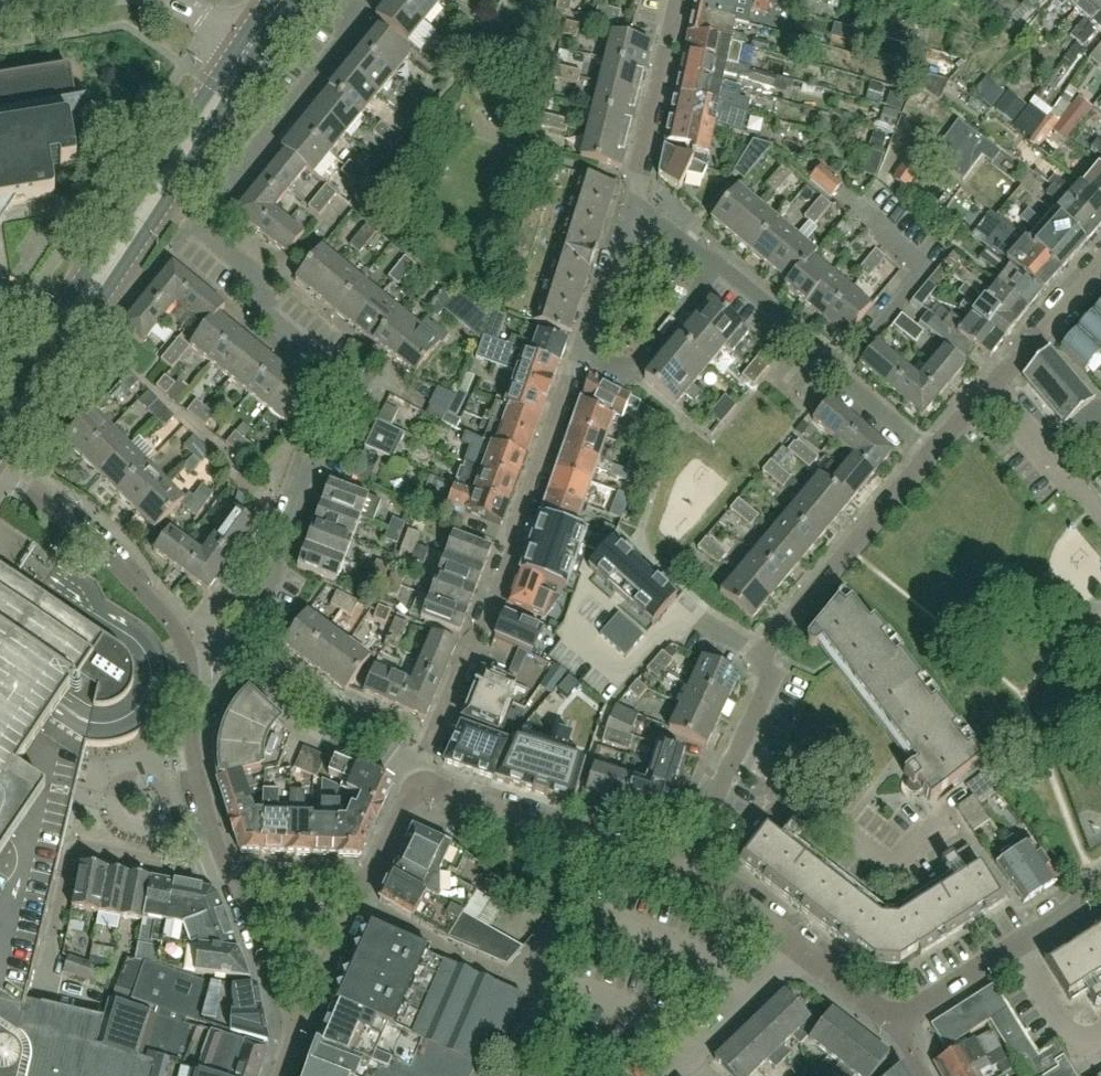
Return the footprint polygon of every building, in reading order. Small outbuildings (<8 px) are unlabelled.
[(397,0),(389,0),(378,14),(376,12),(375,13),(377,15),(376,17),(408,43),(424,22),(397,0)] [(438,0),(397,0),(424,22),(441,2),(438,0)] [(572,1),(569,0),(559,0),(556,11),(562,12),(582,17),(585,4),(572,1)] [(766,4),(751,0),(696,0),(694,12),(730,20),(733,6),(764,14),(766,4)] [(982,4),(990,11),(996,4),(991,0),(985,0),(982,4)] [(1019,8),(1010,0),(1001,0),(996,6),(1009,18),(1019,8)] [(1011,17),(1017,23),(1037,4),(1038,5),(1042,0),(1028,0),(1011,17)] [(1086,0),(1056,0),(1051,6),(1057,12),(1066,3),(1075,11),(1086,0)] [(1100,15),(1100,0),(1086,0),(1075,11),(1085,20),(1071,36),(1077,42),(1100,15)] [(595,20),(606,23),(610,9),(598,6),(595,20)] [(621,12),(610,9),(606,23),(618,26),(621,12)] [(470,18),(460,10),(452,20),(462,29),(470,18)] [(745,46),(747,37),(735,35),(733,35),(736,23),(730,21),(730,20),(694,12),(689,33),(731,42),(731,43),(743,46),(745,46)] [(1077,42),(1059,63),(1061,64),(1064,60),(1068,64),(1097,32),(1100,35),(1100,15),(1077,42)] [(472,37),(481,27),(470,18),(462,29),(472,37)] [(577,39),(580,26),(567,22),(563,35),(577,39)] [(410,56),(378,30),(377,32),(375,30),(374,31),(376,33),(362,50),(394,77),(410,56)] [(739,66),(743,46),(731,43),(731,42),(689,33),(685,54),(739,66)] [(645,69),(652,44),(612,34),(605,59),(645,69)] [(752,49),(770,54),(772,45),(755,40),(752,49)] [(394,77),(362,50),(347,68),(346,66),(345,67),(347,69),(346,70),(378,96),(394,77)] [(444,72),(452,62),(441,53),(433,63),(444,72)] [(791,87),(793,80),(745,68),(745,67),(739,66),(685,54),(680,74),(723,84),(725,74),(748,80),(778,91),(782,92),(785,91),(787,90),(790,89),(791,87)] [(639,94),(645,69),(605,59),(599,84),(639,94)] [(565,82),(569,69),(556,66),(553,79),(565,82)] [(50,165),(59,163),(59,164),(59,165),(60,166),(61,167),(62,168),(64,168),(75,166),(76,165),(76,164),(76,163),(70,123),(69,122),(68,121),(62,122),(61,114),(72,112),(73,112),(74,111),(75,110),(76,109),(76,107),(76,106),(76,105),(71,73),(70,71),(68,70),(67,69),(66,69),(65,69),(0,80),(0,208),(51,199),(52,199),(53,198),(54,197),(55,195),(55,194),(50,165)] [(378,96),(346,70),(345,71),(343,69),(342,70),(344,72),(330,89),(362,116),(378,96)] [(578,85),(581,72),(569,69),(565,82),(578,85)] [(720,97),(723,84),(680,74),(676,95),(729,107),(729,108),(747,113),(749,104),(720,97)] [(973,94),(977,97),(991,109),(1005,94),(987,79),(973,94)] [(415,103),(424,92),(413,84),(405,94),(415,103)] [(633,118),(639,94),(599,84),(593,108),(633,118)] [(362,116),(330,89),(316,107),(314,105),(313,106),(315,108),(314,109),(346,135),(362,116)] [(434,101),(424,92),(415,103),(425,111),(434,101)] [(890,93),(886,107),(901,112),(905,101),(906,99),(890,93)] [(1009,94),(995,112),(1013,125),(1026,108),(1009,94)] [(729,108),(729,107),(676,95),(671,117),(713,126),(718,126),(744,132),(747,113),(729,108)] [(1031,105),(1014,126),(1030,139),(1047,118),(1031,105)] [(346,135),(314,109),(313,110),(311,108),(310,109),(312,111),(298,129),(330,155),(346,135)] [(627,143),(633,118),(593,108),(587,133),(627,143)] [(877,124),(874,133),(891,139),(899,113),(885,108),(879,125),(877,124)] [(1065,142),(1085,116),(1075,108),(1055,134),(1065,142)] [(553,131),(556,118),(544,115),(540,128),(553,131)] [(706,157),(712,131),(717,132),(718,126),(713,126),(671,117),(666,143),(693,149),(692,154),(706,157)] [(1030,146),(1039,152),(1059,124),(1050,117),(1030,146)] [(566,134),(569,121),(556,118),(553,131),(566,134)] [(383,142),(392,131),(381,123),(373,133),(383,142)] [(930,159),(963,184),(990,148),(957,124),(930,159)] [(330,155),(298,129),(284,146),(282,144),(281,145),(283,147),(281,149),(285,152),(306,169),(313,175),(330,155)] [(402,140),(392,131),(383,142),(394,150),(402,140)] [(621,168),(627,143),(587,133),(580,158),(621,168)] [(873,135),(869,150),(882,154),(886,139),(873,135)] [(745,181),(773,146),(754,140),(734,172),(745,181)] [(1098,140),(1092,147),(1100,155),(1100,142),(1098,140)] [(703,179),(707,170),(708,170),(709,169),(664,148),(659,175),(658,175),(679,193),(687,176),(703,179)] [(281,200),(306,169),(285,152),(274,166),(272,165),(271,166),(273,168),(260,183),(281,200)] [(892,182),(906,191),(921,170),(907,160),(892,182)] [(351,181),(360,170),(350,162),(341,172),(351,181)] [(822,164),(810,178),(831,196),(843,182),(822,164)] [(792,174),(782,166),(774,176),(784,184),(792,174)] [(1099,166),(1085,182),(1100,195),(1100,168),(1099,166)] [(362,189),(370,179),(360,170),(351,181),(362,189)] [(610,204),(616,185),(615,185),(580,174),(574,193),(610,204)] [(775,194),(784,184),(774,176),(765,186),(775,194)] [(1080,184),(1073,193),(1055,176),(1049,183),(1053,186),(1057,190),(1100,227),(1100,226),(1100,200),(1080,184)] [(273,210),(281,200),(260,183),(249,197),(247,195),(246,196),(248,198),(235,214),(256,231),(273,210)] [(319,216),(337,195),(337,194),(326,185),(308,207),(319,216)] [(1100,227),(1057,190),(1053,186),(1046,194),(1060,206),(1054,213),(1087,242),(1100,227)] [(731,237),(757,205),(737,188),(711,220),(731,237)] [(605,222),(610,204),(574,193),(568,211),(605,222)] [(831,206),(821,198),(812,208),(822,216),(831,206)] [(751,253),(777,221),(757,205),(731,237),(751,253)] [(814,226),(822,216),(812,208),(804,218),(814,226)] [(304,235),(273,210),(256,231),(270,242),(269,244),(270,245),(271,243),(287,256),(304,235)] [(1060,271),(1028,242),(1022,237),(998,219),(999,218),(989,210),(971,233),(1043,290),(1060,271)] [(599,241),(605,222),(568,211),(563,229),(599,241)] [(1087,242),(1054,213),(1043,225),(1038,221),(1032,228),(1037,233),(1028,242),(1060,271),(1087,242)] [(770,269),(796,238),(777,221),(751,253),(770,269)] [(843,241),(852,231),(842,222),(833,232),(843,241)] [(364,226),(356,235),(367,244),(374,234),(364,226)] [(593,259),(599,241),(563,229),(557,248),(593,259)] [(349,244),(359,253),(367,244),(356,235),(349,244)] [(816,255),(796,238),(770,269),(788,284),(813,259),(816,255)] [(316,297),(342,265),(322,248),(296,280),(314,295),(312,297),(313,298),(315,296),(316,297)] [(588,277),(593,259),(557,248),(551,266),(588,277)] [(877,269),(886,259),(875,250),(867,260),(877,269)] [(1041,293),(986,251),(980,260),(1003,278),(997,286),(1028,310),(1039,295),(1040,295),(1041,293)] [(407,275),(416,265),(405,257),(397,267),(407,275)] [(832,274),(813,259),(788,284),(785,288),(805,306),(832,274)] [(1028,310),(997,286),(990,294),(962,271),(948,259),(941,267),(949,273),(956,279),(965,286),(1015,326),(1016,326),(1016,325),(1028,310)] [(869,279),(877,269),(867,260),(858,270),(869,279)] [(176,303),(193,281),(173,265),(160,281),(158,279),(157,280),(159,282),(147,296),(168,313),(176,303)] [(335,313),(362,281),(342,265),(316,297),(317,298),(315,300),(316,301),(318,299),(335,313)] [(582,296),(588,277),(551,266),(546,284),(582,296)] [(399,286),(407,275),(397,267),(389,277),(399,286)] [(935,291),(949,273),(941,267),(940,269),(927,284),(935,291)] [(825,322),(851,290),(832,274),(805,306),(825,322)] [(225,308),(209,295),(210,293),(209,292),(208,294),(193,281),(176,303),(206,327),(207,328),(217,315),(218,316),(225,308)] [(355,329),(381,297),(362,281),(335,313),(353,327),(351,329),(352,330),(354,328),(355,329)] [(576,314),(582,296),(546,284),(540,303),(576,314)] [(921,308),(935,291),(927,284),(913,301),(921,308)] [(1015,326),(965,286),(958,294),(978,309),(975,313),(971,311),(969,314),(1003,341),(1015,326),(1016,326),(1015,326)] [(444,289),(436,299),(446,307),(455,297),(444,289)] [(845,339),(871,307),(851,290),(825,322),(845,339)] [(142,345),(168,313),(147,296),(135,311),(133,310),(132,310),(134,312),(121,328),(142,345)] [(374,345),(401,313),(381,297),(355,329),(356,330),(354,332),(355,332),(357,331),(374,345)] [(438,317),(446,307),(436,299),(428,309),(438,317)] [(750,333),(736,321),(711,300),(695,319),(693,317),(693,318),(694,320),(725,347),(733,353),(750,333)] [(570,333),(576,314),(540,303),(534,322),(570,333)] [(1003,341),(969,314),(967,316),(971,319),(964,327),(950,317),(951,316),(941,308),(934,317),(928,312),(920,323),(965,359),(975,346),(990,358),(991,357),(991,356),(1003,341)] [(394,361),(420,329),(401,313),(374,345),(392,359),(390,361),(391,362),(393,360),(394,361)] [(506,318),(493,313),(484,336),(497,341),(506,318)] [(1094,314),(1077,331),(1100,354),(1100,320),(1094,314)] [(211,363),(237,331),(234,329),(235,327),(234,326),(233,328),(218,316),(217,315),(207,328),(206,327),(190,346),(211,363)] [(915,344),(924,332),(902,315),(893,326),(915,344)] [(725,347),(694,320),(693,321),(691,320),(690,321),(692,322),(678,340),(709,366),(725,347)] [(414,377),(440,345),(447,337),(435,327),(434,328),(426,321),(420,329),(394,361),(395,362),(393,363),(394,364),(396,362),(414,377)] [(230,379),(256,347),(241,335),(242,333),(241,332),(240,334),(237,331),(211,363),(230,379)] [(1077,331),(1061,349),(1085,372),(1100,355),(1100,354),(1077,331)] [(559,365),(567,343),(538,333),(534,345),(512,337),(508,346),(530,354),(559,365)] [(553,384),(559,365),(530,354),(508,346),(507,345),(484,337),(477,356),(553,384)] [(190,348),(179,339),(173,346),(184,355),(190,348)] [(709,366),(678,340),(663,357),(661,356),(660,357),(662,358),(661,359),(693,386),(709,366)] [(908,371),(904,367),(877,345),(860,365),(891,391),(908,371)] [(184,355),(173,346),(167,353),(178,362),(184,355)] [(249,395),(276,363),(273,361),(274,359),(273,358),(272,360),(256,347),(230,379),(249,395)] [(939,397),(965,366),(944,349),(928,368),(918,379),(939,397)] [(1049,349),(1023,377),(1058,418),(1083,446),(1100,431),(1100,412),(1049,349)] [(178,362),(167,353),(161,361),(171,369),(172,370),(178,362)] [(546,402),(553,384),(477,356),(476,359),(516,373),(510,389),(546,402)] [(939,397),(918,379),(928,368),(913,356),(904,367),(908,371),(891,391),(922,417),(939,397)] [(693,386),(661,359),(661,360),(659,358),(658,359),(660,361),(645,379),(676,406),(684,396),(694,404),(703,394),(693,386)] [(769,368),(757,358),(750,367),(761,377),(769,368)] [(269,411),(295,379),(280,366),(281,365),(280,364),(279,366),(276,363),(249,395),(269,411)] [(761,377),(750,367),(742,376),(753,386),(761,377)] [(130,392),(139,382),(130,373),(129,374),(120,383),(130,392)] [(641,403),(631,397),(620,391),(590,375),(582,397),(611,412),(623,419),(627,407),(638,411),(641,403)] [(167,396),(175,385),(165,377),(156,387),(167,396)] [(289,428),(316,396),(312,393),(313,391),(312,390),(311,392),(295,379),(269,411),(289,428)] [(438,390),(426,414),(442,422),(447,413),(450,406),(454,398),(455,397),(438,389),(438,390)] [(540,420),(546,402),(510,389),(506,401),(497,397),(495,404),(540,420)] [(450,406),(447,413),(456,418),(468,394),(459,390),(455,397),(454,398),(450,406)] [(736,406),(725,397),(717,406),(729,415),(736,406)] [(847,412),(846,414),(830,400),(813,421),(844,447),(861,427),(847,414),(848,413),(847,412)] [(167,409),(158,401),(148,411),(156,420),(167,409)] [(196,420),(206,409),(197,401),(187,412),(196,420)] [(606,439),(614,418),(581,401),(573,424),(606,439)] [(533,438),(540,420),(495,404),(491,414),(486,412),(483,420),(533,438)] [(712,435),(729,415),(717,406),(701,426),(712,435)] [(378,421),(392,428),(398,414),(384,407),(378,421)] [(165,428),(175,418),(167,409),(156,420),(165,428)] [(206,428),(215,416),(206,409),(196,420),(206,428)] [(83,459),(112,430),(93,411),(64,440),(83,459)] [(456,418),(447,413),(442,422),(456,429),(461,420),(456,418)] [(527,458),(533,438),(483,420),(479,431),(487,433),(484,442),(527,458)] [(598,462),(599,460),(606,439),(573,424),(565,447),(598,462)] [(892,453),(877,440),(878,438),(877,437),(876,439),(861,427),(844,447),(855,456),(876,473),(892,453)] [(100,477),(130,447),(112,430),(83,459),(100,477)] [(377,453),(384,437),(372,431),(365,447),(377,453)] [(643,452),(649,437),(636,431),(630,446),(643,452)] [(226,444),(236,452),(245,440),(235,433),(226,444)] [(518,480),(527,458),(484,442),(482,441),(467,434),(462,446),(487,455),(483,467),(518,480)] [(192,455),(202,445),(194,437),(184,447),(192,455)] [(254,448),(245,440),(236,452),(245,459),(254,448)] [(819,458),(811,452),(797,440),(788,451),(809,469),(819,458)] [(190,474),(211,453),(202,445),(192,455),(193,456),(183,467),(190,474)] [(118,494),(147,465),(130,447),(100,477),(118,494)] [(634,473),(627,470),(599,460),(598,462),(565,447),(557,470),(591,485),(596,470),(635,484),(639,474),(634,473)] [(639,474),(646,454),(634,450),(627,470),(634,473),(639,474)] [(850,504),(876,473),(855,456),(830,485),(850,504)] [(509,503),(517,482),(518,480),(483,467),(466,461),(464,468),(461,467),(457,479),(459,480),(457,487),(473,493),(474,490),(509,503)] [(781,470),(771,461),(762,471),(773,480),(781,470)] [(136,512),(165,483),(147,465),(118,494),(136,512)] [(583,506),(591,485),(557,470),(549,493),(583,508),(583,506)] [(791,478),(781,470),(773,480),(783,488),(791,478)] [(850,504),(830,485),(819,476),(802,497),(833,523),(850,504)] [(449,484),(440,481),(437,489),(446,492),(449,484)] [(373,523),(381,502),(330,482),(322,504),(360,519),(373,523)] [(155,531),(180,505),(184,501),(165,483),(136,512),(155,531)] [(197,518),(214,494),(202,486),(193,498),(190,496),(184,501),(180,505),(197,518)] [(501,526),(509,503),(474,490),(473,493),(457,487),(454,486),(447,506),(501,526)] [(575,528),(583,508),(549,493),(541,516),(575,528)] [(621,519),(622,520),(626,510),(631,497),(619,493),(611,516),(621,519)] [(833,523),(802,497),(785,516),(817,543),(833,523)] [(749,508),(738,500),(730,510),(740,518),(749,508)] [(353,540),(360,519),(322,504),(314,525),(353,540)] [(750,527),(759,517),(749,508),(740,518),(750,527)] [(244,542),(256,526),(234,510),(210,543),(232,559),(243,543),(245,545),(246,544),(244,542)] [(541,516),(521,573),(543,582),(548,583),(566,590),(581,546),(586,533),(575,528),(541,516)] [(817,543),(785,516),(769,535),(801,562),(817,543)] [(393,519),(389,529),(401,534),(405,524),(393,519)] [(345,561),(353,540),(314,525),(306,546),(345,561)] [(605,525),(601,537),(601,538),(611,541),(615,529),(605,525)] [(397,544),(401,534),(389,529),(385,540),(397,544)] [(202,554),(170,530),(154,552),(187,576),(202,554)] [(409,530),(405,540),(417,545),(421,535),(409,530)] [(586,533),(581,546),(589,549),(594,535),(586,533)] [(484,571),(492,549),(453,534),(445,556),(484,571)] [(594,535),(589,549),(597,551),(601,538),(601,537),(594,535)] [(801,562),(769,535),(753,555),(785,581),(801,562)] [(601,538),(597,551),(602,553),(612,541),(611,541),(601,538)] [(716,547),(706,538),(698,549),(708,557),(716,547)] [(413,555),(417,545),(405,540),(401,551),(413,555)] [(602,553),(589,567),(653,624),(676,598),(612,541),(602,553)] [(221,574),(232,559),(210,543),(202,554),(187,576),(208,591),(220,575),(222,576),(223,575),(221,574)] [(336,583),(345,561),(306,546),(297,568),(336,583)] [(718,565),(727,555),(716,547),(708,557),(718,565)] [(785,581),(753,555),(737,574),(768,600),(785,581)] [(476,592),(484,571),(445,556),(437,577),(476,592)] [(47,912),(78,780),(86,747),(86,746),(91,747),(94,747),(96,747),(101,748),(106,747),(108,747),(111,747),(115,746),(118,745),(122,744),(129,741),(133,739),(136,738),(138,737),(142,734),(145,731),(147,729),(149,728),(152,724),(154,722),(157,719),(159,715),(160,712),(163,708),(165,704),(166,699),(167,697),(168,692),(169,689),(169,687),(169,682),(169,677),(169,672),(169,669),(168,664),(167,661),(165,655),(163,649),(160,644),(157,640),(156,638),(154,635),(151,632),(147,628),(145,626),(144,625),(139,622),(107,599),(97,581),(62,558),(60,561),(49,578),(37,596),(16,582),(1,571),(0,571),(0,1075),(30,1075),(36,1045),(43,1006),(26,1002),(47,912)] [(377,561),(373,572),(385,576),(389,566),(377,561)] [(381,587),(385,576),(373,572),(369,582),(381,587)] [(392,572),(389,582),(401,587),(405,577),(392,572)] [(558,600),(539,592),(543,582),(521,573),(509,604),(544,618),(558,600)] [(768,600),(737,574),(720,594),(752,620),(768,600)] [(468,613),(476,592),(437,577),(429,598),(468,613)] [(397,598),(401,587),(389,582),(385,593),(397,598)] [(331,605),(342,610),(348,597),(337,592),(331,605)] [(940,697),(924,677),(920,680),(910,667),(900,654),(904,651),(889,631),(885,635),(874,620),(869,624),(851,601),(844,595),(845,594),(844,593),(838,601),(808,637),(807,639),(807,640),(807,641),(807,643),(807,644),(808,645),(808,646),(809,646),(811,647),(812,648),(815,648),(817,647),(822,643),(846,673),(848,671),(855,681),(853,683),(882,719),(884,717),(891,727),(889,729),(916,764),(903,774),(911,784),(919,794),(922,791),(930,801),(935,797),(939,802),(981,770),(977,765),(982,760),(972,746),(976,743),(960,723),(956,727),(946,713),(936,700),(940,697)] [(468,613),(429,598),(419,594),(411,616),(460,634),(468,613)] [(359,603),(348,597),(342,610),(352,616),(359,603)] [(386,624),(391,611),(379,606),(374,619),(386,624)] [(304,661),(329,628),(307,612),(283,646),(285,647),(283,649),(284,650),(286,648),(304,661)] [(623,618),(616,612),(607,622),(614,628),(623,618)] [(531,654),(542,630),(505,614),(495,639),(531,654)] [(405,633),(409,624),(395,618),(392,627),(405,633)] [(614,628),(620,633),(629,623),(623,618),(614,628)] [(607,622),(598,632),(605,638),(614,628),(607,622)] [(629,636),(635,629),(629,623),(620,633),(626,639),(629,636)] [(401,642),(405,633),(392,627),(388,636),(401,642)] [(325,676),(349,643),(329,628),(304,661),(322,675),(321,677),(322,677),(323,675),(325,676)] [(605,638),(611,644),(620,633),(614,628),(605,638)] [(638,644),(644,637),(635,629),(629,636),(638,644)] [(611,644),(617,649),(623,642),(626,639),(620,633),(611,644)] [(441,682),(457,645),(432,634),(416,672),(441,682)] [(397,650),(401,642),(388,636),(384,645),(397,650)] [(623,642),(632,650),(638,644),(629,636),(626,639),(623,642)] [(617,649),(626,657),(632,650),(623,642),(617,649)] [(346,692),(370,659),(349,643),(325,676),(325,677),(324,679),(325,680),(326,678),(346,692)] [(519,651),(509,673),(518,676),(527,654),(519,651)] [(673,662),(662,652),(655,661),(666,671),(673,662)] [(728,700),(739,676),(702,659),(691,683),(728,700)] [(658,680),(666,671),(655,661),(647,670),(658,680)] [(401,709),(411,684),(374,668),(364,693),(401,709)] [(509,701),(515,685),(482,670),(475,688),(509,701)] [(425,719),(441,682),(416,672),(411,684),(401,709),(425,719)] [(569,676),(557,689),(568,699),(580,685),(569,676)] [(639,700),(647,690),(637,681),(629,691),(639,700)] [(717,723),(728,700),(691,683),(680,706),(717,723)] [(518,713),(507,709),(510,701),(509,701),(475,688),(463,719),(498,732),(501,725),(511,729),(512,724),(513,725),(518,713)] [(279,769),(292,737),(283,729),(282,729),(244,694),(236,703),(231,709),(229,713),(227,716),(225,720),(222,726),(221,729),(219,735),(218,739),(217,744),(216,750),(216,756),(216,761),(216,769),(216,773),(218,781),(217,781),(217,783),(219,782),(279,769)] [(632,730),(638,716),(616,705),(610,719),(632,730)] [(706,747),(717,723),(680,706),(669,729),(706,747)] [(445,763),(494,780),(512,740),(512,738),(504,735),(502,742),(462,727),(445,763)] [(611,745),(616,731),(607,729),(602,742),(611,745)] [(620,748),(625,734),(616,731),(611,745),(620,748)] [(629,751),(634,737),(625,734),(620,748),(629,751)] [(512,740),(494,780),(533,792),(532,792),(548,797),(548,796),(573,804),(586,762),(574,758),(520,742),(512,740)] [(671,792),(684,753),(658,745),(646,783),(671,792)] [(317,778),(326,757),(303,747),(294,768),(317,778)] [(382,809),(392,785),(392,786),(393,783),(363,771),(362,772),(335,760),(329,775),(350,784),(346,794),(361,800),(382,809)] [(625,805),(633,779),(594,767),(586,792),(625,805)] [(279,784),(280,770),(264,773),(261,854),(262,854),(285,855),(286,855),(287,813),(290,813),(290,790),(291,785),(279,784)] [(261,854),(264,773),(219,783),(219,782),(217,783),(236,841),(237,844),(237,843),(240,852),(240,853),(240,854),(241,854),(242,854),(261,854)] [(979,805),(998,792),(985,775),(967,788),(973,797),(979,805)] [(663,817),(671,792),(646,783),(633,779),(625,805),(663,817)] [(337,857),(339,822),(340,804),(341,804),(341,789),(322,780),(322,803),(321,822),(313,822),(311,856),(337,857)] [(311,856),(313,822),(313,810),(304,810),(305,790),(290,790),(290,813),(287,813),(286,855),(311,856)] [(991,821),(979,805),(973,797),(956,808),(973,832),(991,821)] [(360,858),(382,809),(361,800),(351,822),(339,822),(337,857),(360,858)] [(466,853),(451,846),(452,845),(413,828),(391,876),(429,897),(461,913),(463,914),(489,929),(502,907),(477,892),(448,877),(451,870),(456,873),(466,853)] [(921,955),(983,916),(1003,903),(968,847),(952,857),(949,856),(942,860),(941,863),(950,878),(893,914),(886,914),(882,911),(879,916),(766,828),(739,862),(853,952),(857,947),(874,960),(900,961),(918,950),(921,955)] [(1058,881),(1035,847),(1039,844),(1028,828),(1014,838),(1012,835),(1005,841),(1010,849),(1040,893),(1058,881)] [(1040,893),(1010,849),(1001,855),(1004,859),(996,865),(1023,904),(1040,893)] [(96,913),(104,870),(80,865),(72,908),(96,913)] [(119,917),(127,874),(104,870),(96,913),(99,914),(97,926),(118,930),(121,918),(120,918),(119,917)] [(143,920),(151,879),(127,874),(119,917),(120,918),(121,918),(142,922),(143,920)] [(463,914),(461,913),(429,897),(391,876),(380,901),(447,940),(463,914)] [(239,953),(218,897),(211,890),(151,879),(143,920),(139,941),(161,944),(239,953)] [(524,946),(489,929),(463,914),(447,940),(507,966),(524,946)] [(516,1012),(523,996),(428,954),(430,950),(370,923),(361,944),(516,1012)] [(1044,960),(1071,1002),(1100,982),(1100,924),(1044,960)] [(250,983),(239,953),(161,944),(139,941),(135,960),(142,962),(199,981),(199,977),(243,983),(249,983),(250,983)] [(516,1012),(361,944),(352,963),(508,1032),(516,1012)] [(89,964),(89,963),(69,956),(63,973),(84,980),(90,965),(89,964)] [(89,963),(89,964),(90,965),(84,980),(105,988),(112,961),(91,957),(89,963)] [(128,1000),(141,963),(127,959),(114,995),(128,1000)] [(199,981),(142,962),(136,979),(235,1014),(262,1015),(257,988),(249,989),(249,983),(243,983),(199,977),(199,981)] [(508,1032),(352,963),(343,983),(485,1045),(491,1030),(505,1037),(508,1032)] [(235,1014),(136,979),(133,989),(129,1000),(199,1025),(231,1035),(267,1045),(268,1044),(262,1015),(235,1014)] [(485,1045),(343,983),(334,1003),(476,1065),(485,1045)] [(1057,1044),(1039,1056),(1025,1033),(994,985),(931,1026),(946,1049),(990,1021),(1024,1075),(1077,1075),(1057,1044)] [(810,1020),(784,993),(767,1010),(792,1037),(801,1045),(808,1038),(809,1040),(818,1029),(809,1020),(810,1020)] [(245,1044),(155,1017),(110,1000),(104,1020),(97,1046),(156,1065),(196,1075),(259,1075),(267,1052),(245,1044)] [(334,1003),(317,1044),(403,1075),(471,1075),(476,1065),(334,1003)] [(97,1046),(104,1020),(43,1006),(36,1045),(93,1058),(97,1046)] [(792,1037),(767,1010),(749,1027),(784,1062),(791,1054),(783,1046),(792,1037)] [(829,1055),(851,1026),(832,1011),(818,1029),(809,1040),(829,1055)] [(870,1041),(851,1026),(829,1055),(839,1063),(832,1073),(836,1075),(843,1075),(870,1041)] [(784,1062),(749,1027),(732,1043),(758,1070),(768,1060),(776,1069),(784,1062)] [(1001,1052),(990,1032),(934,1063),(941,1075),(957,1075),(1001,1052)] [(889,1056),(870,1041),(843,1075),(873,1075),(889,1056)] [(732,1043),(715,1060),(730,1075),(751,1075),(758,1070),(732,1043)] [(317,1044),(306,1074),(311,1075),(403,1075),(317,1044)] [(156,1065),(97,1046),(93,1058),(36,1045),(30,1075),(153,1075),(156,1065)] [(997,1066),(1002,1075),(1012,1070),(1001,1052),(957,1075),(980,1075),(997,1066)] [(156,1065),(153,1075),(196,1075),(156,1065)] [(902,1066),(890,1075),(908,1075),(902,1066)]
